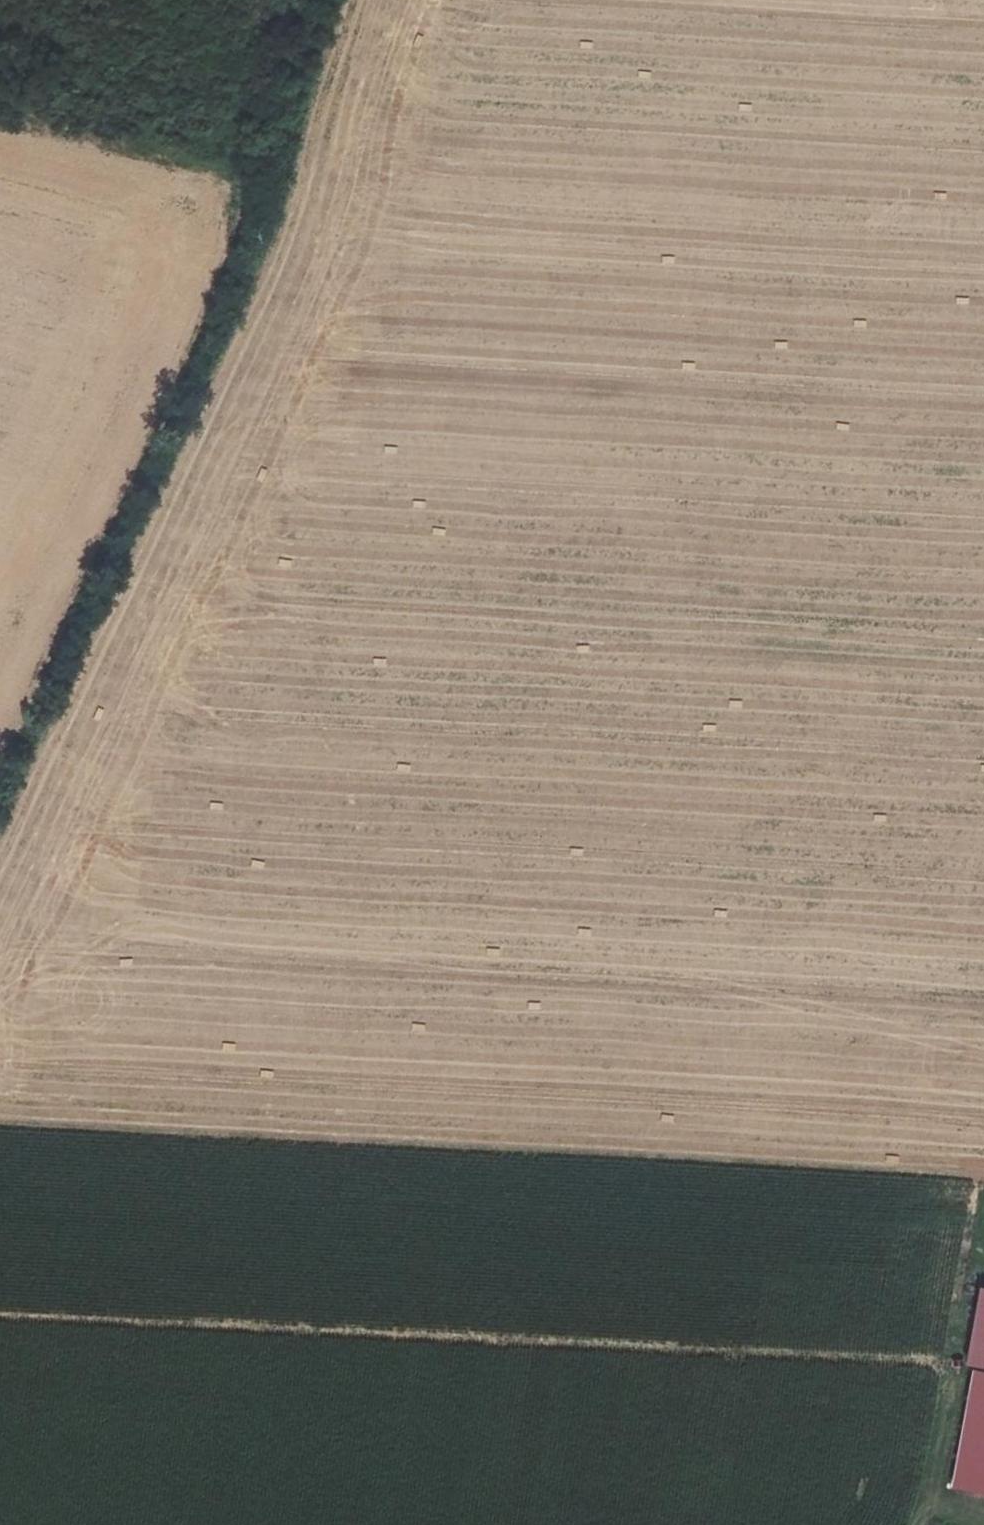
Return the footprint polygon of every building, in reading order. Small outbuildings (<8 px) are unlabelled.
[(980,1291),(966,1367),(983,1370),(983,1291),(980,1291)]
